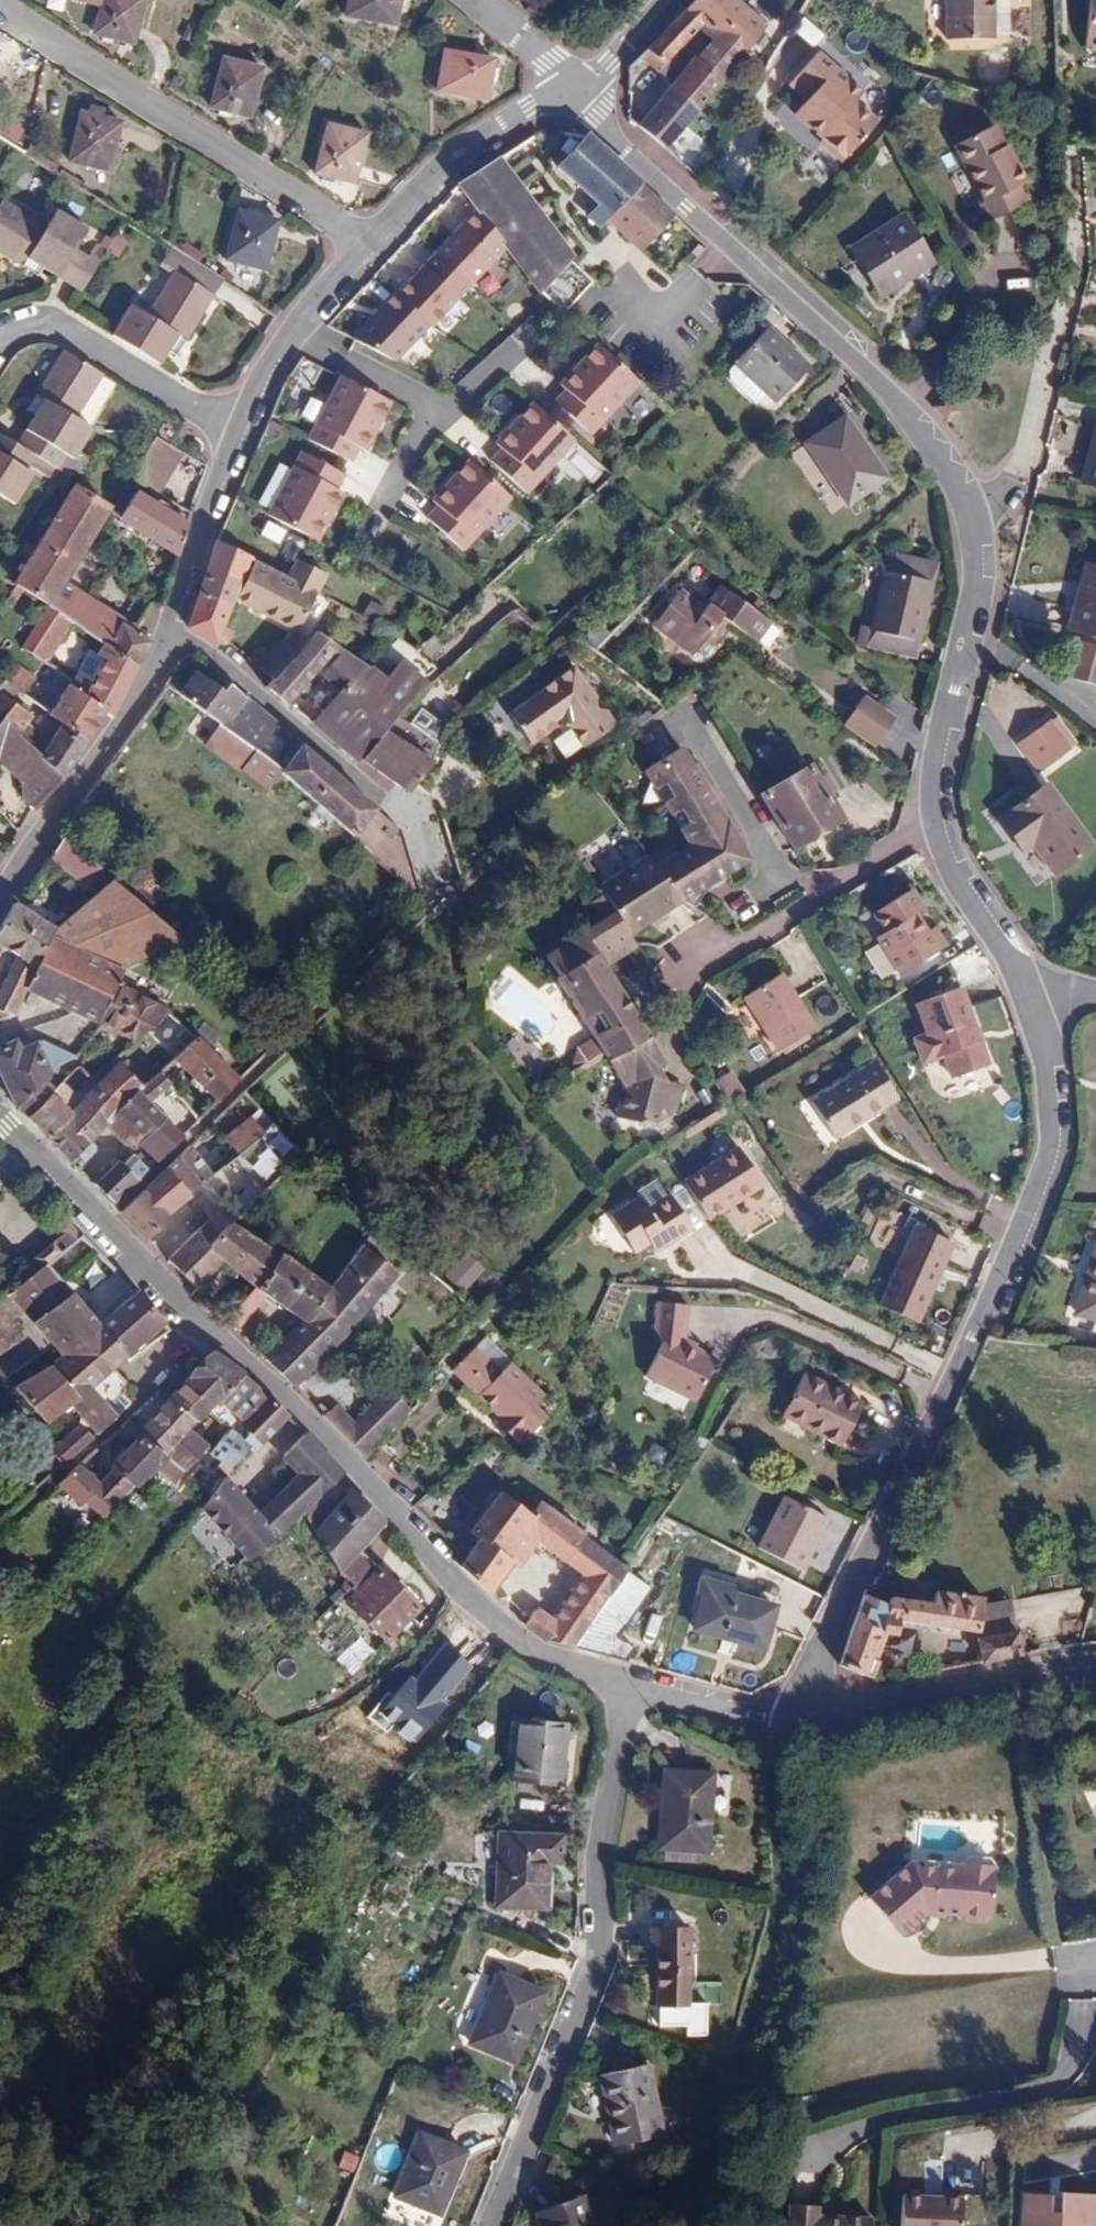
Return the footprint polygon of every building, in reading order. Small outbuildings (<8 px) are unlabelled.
[(96,33),(133,43),(145,0),(105,0),(96,33)] [(351,17),(396,24),(399,0),(354,0),(351,17)] [(688,7),(745,56),(768,26),(739,0),(695,0),(688,7)] [(949,38),(995,37),(995,0),(948,0),(949,38)] [(1095,48),(1095,0),(1087,0),(1084,40),(1088,47),(1095,48)] [(745,56),(688,7),(630,69),(639,78),(656,69),(672,83),(702,107),(745,56)] [(865,89),(820,49),(796,76),(815,92),(797,111),(847,156),(879,120),(856,99),(865,89)] [(494,61),(446,53),(439,93),(486,101),(494,61)] [(262,68),(227,60),(215,108),(251,117),(262,68)] [(639,124),(669,148),(702,107),(672,83),(639,124)] [(81,113),(71,162),(111,170),(121,122),(81,113)] [(1029,200),(1020,183),(1029,178),(1010,144),(1006,146),(995,124),(958,143),(969,166),(972,165),(989,198),(981,203),(990,220),(1029,200)] [(367,134),(328,126),(317,175),(356,184),(367,134)] [(676,215),(588,135),(559,164),(599,203),(587,213),(601,225),(608,221),(641,251),(676,215)] [(593,282),(572,264),(496,159),(460,182),(540,291),(563,314),(593,282)] [(46,227),(2,201),(0,204),(0,253),(26,268),(30,259),(60,277),(87,231),(55,212),(46,227)] [(239,212),(228,261),(267,270),(278,221),(239,212)] [(903,216),(852,248),(881,294),(932,262),(903,216)] [(134,306),(114,337),(158,366),(168,351),(176,355),(224,281),(174,248),(164,263),(177,271),(148,315),(134,306)] [(89,260),(99,266),(106,255),(95,249),(89,260)] [(810,368),(768,329),(737,362),(779,401),(810,368)] [(590,433),(638,382),(596,344),(560,384),(565,389),(554,401),(590,433)] [(36,397),(47,404),(19,445),(68,478),(82,475),(91,460),(79,452),(92,430),(75,419),(103,375),(65,351),(36,397)] [(394,402),(345,376),(311,439),(354,461),(361,447),(368,450),(394,402)] [(525,490),(573,437),(532,401),(496,440),(501,446),(490,457),(525,490)] [(886,477),(845,418),(808,444),(849,502),(886,477)] [(1085,482),(1095,485),(1095,433),(1085,482)] [(158,495),(181,453),(155,439),(135,470),(139,484),(158,495)] [(304,451),(271,514),(320,540),(346,491),(340,489),(347,473),(304,451)] [(0,453),(0,497),(14,506),(34,474),(0,453)] [(461,548),(510,496),(470,458),(433,498),(437,503),(427,515),(461,548)] [(76,488),(17,585),(97,640),(109,619),(113,613),(64,580),(108,508),(76,488)] [(159,502),(155,508),(136,496),(120,522),(179,558),(187,527),(178,522),(182,515),(159,502)] [(251,556),(218,540),(187,626),(217,646),(223,629),(236,597),(251,556)] [(255,560),(236,597),(295,629),(325,573),(296,558),(285,577),(255,560)] [(870,646),(915,656),(935,566),(902,560),(899,573),(886,570),(870,646)] [(1086,561),(1081,580),(1085,581),(1074,627),(1095,634),(1095,564),(1086,561)] [(769,589),(778,602),(795,590),(786,577),(769,589)] [(763,614),(713,579),(697,603),(671,584),(646,620),(687,649),(697,633),(707,640),(723,616),(750,634),(763,614)] [(608,612),(582,637),(595,651),(621,625),(608,612)] [(152,643),(109,619),(97,640),(103,644),(141,668),(152,643)] [(223,629),(217,646),(227,645),(232,632),(223,629)] [(287,703),(322,664),(331,672),(325,679),(339,691),(363,663),(315,631),(297,652),(273,679),(267,686),(287,703)] [(1059,636),(1050,674),(1095,686),(1095,685),(1095,646),(1059,636)] [(297,652),(281,639),(258,666),(273,679),(297,652)] [(106,715),(113,720),(141,668),(103,644),(97,655),(104,661),(89,684),(75,676),(68,687),(70,688),(106,715)] [(312,722),(358,761),(361,758),(399,713),(432,682),(403,661),(388,680),(363,663),(339,691),(312,722)] [(546,694),(513,718),(532,744),(558,726),(563,733),(572,727),(584,746),(602,734),(605,708),(591,708),(593,695),(572,667),(542,688),(546,694)] [(196,670),(179,695),(220,723),(226,727),(248,698),(230,683),(224,691),(196,670)] [(70,688),(50,718),(88,743),(106,715),(70,688)] [(861,692),(838,721),(872,747),(894,719),(861,692)] [(38,736),(26,726),(35,713),(22,704),(18,710),(0,694),(0,719),(18,735),(42,757),(66,779),(88,743),(50,718),(38,736)] [(248,698),(226,727),(267,757),(282,768),(302,743),(248,698)] [(437,736),(447,721),(424,706),(414,721),(437,736)] [(399,713),(361,758),(408,792),(433,763),(439,741),(399,713)] [(1078,745),(1054,713),(1015,742),(1038,774),(1078,745)] [(0,719),(0,758),(18,735),(0,719)] [(220,723),(207,743),(241,769),(245,764),(256,772),(267,757),(226,727),(220,723)] [(680,824),(683,822),(691,838),(655,860),(683,899),(694,907),(702,889),(699,883),(747,854),(725,818),(723,819),(715,804),(716,804),(681,742),(645,763),(680,824)] [(402,831),(302,743),(282,768),(287,773),(284,777),(421,898),(402,831)] [(41,808),(66,779),(42,757),(23,784),(22,799),(34,809),(41,808)] [(809,766),(763,794),(794,845),(840,817),(809,766)] [(1092,844),(1049,786),(1003,820),(1025,850),(1035,843),(1055,870),(1092,844)] [(97,862),(64,834),(48,852),(81,880),(97,862)] [(630,931),(683,899),(655,860),(650,855),(602,884),(615,907),(630,931)] [(113,876),(52,927),(23,989),(96,1023),(116,984),(124,966),(186,940),(113,876)] [(940,948),(918,911),(924,907),(911,887),(874,912),(886,930),(877,935),(899,972),(940,948)] [(52,927),(15,903),(0,929),(0,945),(15,955),(0,984),(0,1009),(10,1014),(23,989),(52,927)] [(674,1111),(682,1082),(669,1079),(661,1065),(666,1062),(606,964),(638,946),(630,931),(615,907),(579,929),(581,932),(546,954),(560,976),(557,978),(625,1088),(617,1115),(654,1126),(659,1108),(674,1111)] [(781,975),(748,996),(781,1048),(814,1028),(781,975)] [(151,1027),(169,1010),(116,984),(96,1023),(133,1045),(151,1027)] [(990,1062),(961,986),(917,1003),(928,1031),(915,1037),(926,1062),(946,1054),(955,1075),(990,1062)] [(178,1051),(196,1034),(169,1010),(151,1027),(178,1051)] [(242,1075),(196,1034),(178,1051),(173,1057),(217,1100),(242,1075)] [(17,1107),(70,1052),(37,1038),(20,1046),(16,1037),(0,1044),(0,1070),(17,1107)] [(875,1061),(813,1100),(836,1136),(898,1097),(875,1061)] [(79,1103),(103,1125),(120,1107),(139,1086),(117,1063),(79,1103)] [(139,1086),(120,1107),(145,1134),(165,1115),(149,1098),(167,1081),(158,1070),(139,1086)] [(743,1089),(731,1070),(714,1081),(725,1099),(743,1089)] [(26,1118),(46,1139),(71,1112),(50,1093),(26,1118)] [(103,1125),(79,1103),(71,1112),(46,1139),(70,1161),(103,1125)] [(120,1107),(103,1125),(123,1144),(135,1146),(137,1144),(154,1161),(182,1134),(165,1115),(145,1134),(120,1107)] [(238,1152),(263,1131),(251,1117),(226,1138),(238,1152)] [(187,1145),(165,1167),(193,1194),(215,1172),(187,1145)] [(738,1148),(684,1183),(708,1220),(762,1185),(738,1148)] [(93,1185),(112,1203),(147,1168),(131,1153),(122,1161),(118,1160),(93,1185)] [(193,1194),(165,1167),(120,1212),(147,1240),(193,1194)] [(649,1240),(655,1249),(691,1227),(670,1195),(649,1209),(641,1196),(611,1215),(633,1250),(649,1240)] [(195,1288),(222,1262),(253,1286),(278,1257),(231,1223),(209,1243),(196,1230),(167,1259),(195,1288)] [(916,1226),(880,1304),(918,1321),(953,1243),(916,1226)] [(36,1257),(19,1272),(27,1282),(45,1267),(71,1245),(62,1235),(49,1247),(51,1248),(38,1259),(36,1257)] [(364,1342),(347,1324),(394,1270),(361,1245),(329,1287),(303,1322),(266,1358),(292,1384),(333,1341),(336,1337),(352,1353),(364,1342)] [(493,1272),(472,1252),(449,1275),(470,1296),(493,1272)] [(238,1329),(266,1295),(303,1322),(329,1287),(281,1253),(278,1257),(253,1286),(226,1319),(238,1329)] [(1079,1313),(1095,1318),(1095,1253),(1079,1313)] [(8,1380),(52,1348),(60,1357),(97,1328),(101,1325),(73,1294),(69,1298),(45,1267),(27,1282),(7,1298),(0,1299),(0,1368),(8,1380)] [(101,1325),(97,1328),(123,1360),(164,1324),(140,1292),(101,1325)] [(660,1340),(644,1373),(696,1398),(716,1358),(685,1342),(689,1305),(656,1300),(652,1326),(660,1340)] [(128,1386),(113,1368),(123,1360),(97,1328),(60,1357),(17,1390),(44,1423),(71,1403),(97,1434),(132,1399),(124,1390),(128,1386)] [(543,1417),(531,1405),(541,1395),(509,1362),(498,1372),(473,1347),(452,1367),(511,1425),(506,1431),(518,1442),(543,1417)] [(240,1421),(266,1395),(212,1354),(171,1398),(196,1422),(216,1401),(240,1421)] [(863,1404),(804,1371),(782,1411),(840,1444),(863,1404)] [(323,1415),(365,1457),(411,1412),(390,1389),(359,1420),(339,1399),(323,1415)] [(288,1417),(266,1395),(240,1421),(251,1431),(240,1443),(252,1453),(288,1417)] [(196,1422),(171,1398),(143,1427),(131,1417),(122,1426),(136,1436),(161,1456),(191,1428),(196,1422)] [(240,1421),(229,1432),(226,1430),(209,1452),(229,1469),(247,1450),(240,1443),(251,1431),(240,1421)] [(27,1500),(90,1439),(79,1427),(15,1488),(27,1500)] [(208,1445),(191,1428),(161,1456),(152,1466),(156,1469),(173,1484),(208,1445)] [(198,1507),(248,1559),(344,1470),(306,1432),(283,1455),(299,1471),(255,1517),(221,1480),(198,1507)] [(103,1514),(129,1486),(134,1486),(137,1482),(141,1484),(156,1469),(152,1466),(161,1456),(136,1436),(109,1466),(111,1468),(99,1482),(79,1465),(58,1485),(79,1503),(85,1497),(103,1514)] [(386,1520),(348,1487),(311,1528),(339,1572),(341,1570),(361,1549),(386,1520)] [(576,1532),(569,1527),(572,1522),(566,1519),(564,1523),(557,1518),(561,1514),(556,1510),(553,1514),(547,1510),(551,1506),(547,1503),(543,1507),(533,1500),(525,1511),(497,1490),(469,1528),(477,1535),(463,1555),(458,1550),(453,1559),(487,1592),(507,1564),(514,1568),(534,1540),(581,1576),(551,1619),(536,1609),(524,1625),(540,1639),(574,1648),(625,1569),(581,1536),(584,1532),(578,1528),(576,1532)] [(829,1520),(788,1499),(764,1546),(805,1567),(829,1520)] [(418,1605),(361,1549),(341,1570),(346,1577),(352,1585),(352,1593),(345,1600),(385,1640),(418,1605)] [(650,1585),(625,1569),(574,1648),(625,1661),(633,1647),(616,1637),(650,1585)] [(732,1583),(699,1574),(694,1591),(704,1594),(695,1628),(762,1647),(774,1604),(729,1591),(732,1583)] [(352,1585),(346,1577),(327,1596),(333,1603),(352,1585)] [(985,1596),(964,1593),(965,1588),(958,1587),(958,1592),(935,1588),(931,1600),(890,1594),(887,1602),(864,1592),(839,1666),(873,1677),(880,1660),(874,1657),(882,1632),(895,1634),(898,1618),(978,1632),(982,1611),(985,1596)] [(980,1639),(984,1662),(1020,1655),(1016,1632),(980,1639)] [(354,1674),(366,1664),(352,1647),(340,1657),(354,1674)] [(461,1679),(479,1694),(493,1677),(475,1662),(461,1679)] [(564,1723),(513,1720),(510,1779),(560,1782),(564,1723)] [(710,1771),(663,1769),(659,1847),(706,1849),(710,1771)] [(559,1833),(496,1831),(494,1905),(544,1906),(546,1861),(558,1862),(559,1833)] [(955,1859),(923,1857),(920,1861),(913,1861),(870,1894),(901,1932),(928,1911),(960,1913),(965,1921),(986,1922),(993,1917),(997,1864),(991,1857),(970,1855),(964,1861),(964,1864),(957,1864),(955,1859)] [(687,2003),(687,1928),(633,1927),(633,1946),(655,1946),(655,2002),(687,2003)] [(541,1990),(497,1973),(470,2043),(514,2060),(541,1990)] [(647,2065),(600,2076),(616,2142),(663,2131),(647,2065)] [(419,2133),(394,2195),(438,2212),(462,2150),(419,2133)] [(339,2168),(356,2173),(362,2156),(345,2151),(339,2168)] [(1027,2193),(1026,2225),(1095,2225),(1095,2196),(1027,2193)] [(910,2194),(909,2225),(980,2225),(981,2196),(910,2194)] [(537,2213),(541,2225),(592,2225),(582,2197),(537,2213)] [(794,2201),(793,2225),(883,2225),(883,2214),(825,2213),(826,2202),(794,2201)]
